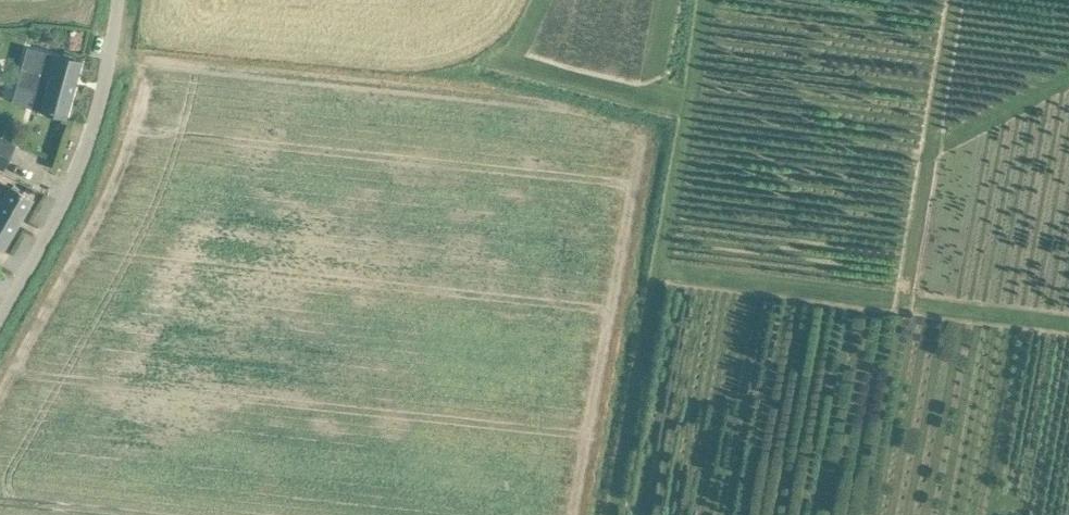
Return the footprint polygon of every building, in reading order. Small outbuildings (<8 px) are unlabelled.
[(53,55),(40,51),(27,48),(21,68),(12,102),(65,117),(80,61),(53,54),(53,55)] [(15,146),(0,138),(0,168),(3,169),(15,146)] [(12,188),(11,187),(0,207),(0,248),(2,249),(31,199),(12,188)]
